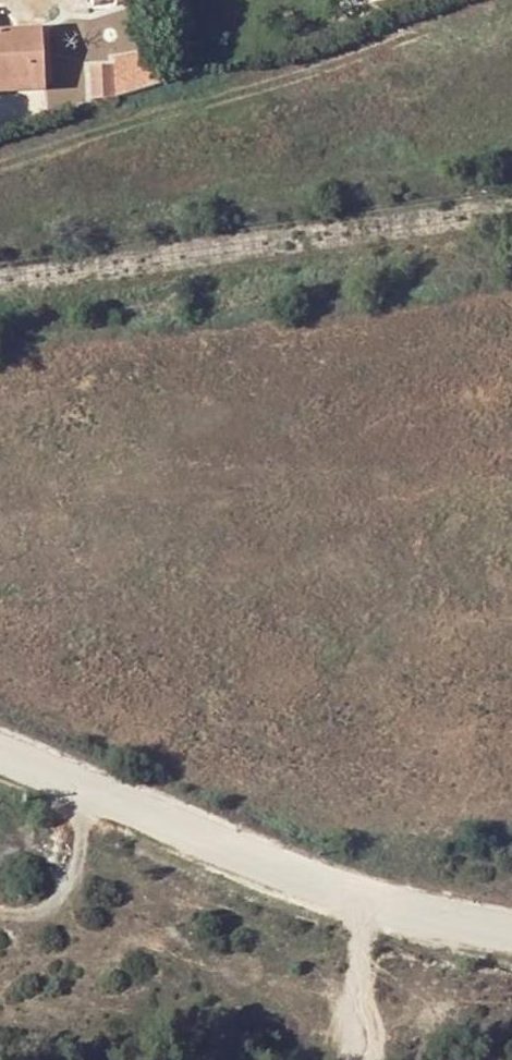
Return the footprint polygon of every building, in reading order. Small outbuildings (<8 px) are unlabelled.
[(42,80),(40,30),(0,32),(0,81),(42,80)] [(112,94),(124,93),(150,84),(146,61),(111,64),(112,94)] [(112,94),(111,64),(89,66),(91,95),(112,94)] [(0,81),(0,90),(42,89),(42,80),(0,81)]
